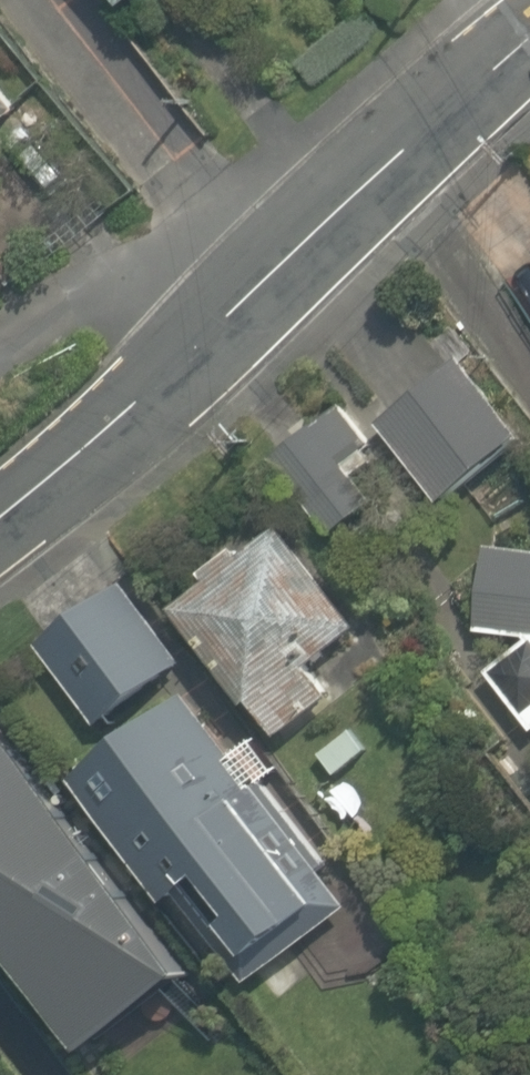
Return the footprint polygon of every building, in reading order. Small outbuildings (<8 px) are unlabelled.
[(120,23),(153,0),(104,0),(120,23)] [(17,126),(0,103),(0,139),(17,126)] [(518,451),(463,375),(388,428),(442,505),(518,451)] [(371,456),(341,418),(278,468),(331,534),(372,502),(349,473),(371,456)] [(306,685),(357,643),(266,534),(168,616),(280,751),(328,711),(306,685)] [(485,557),(476,639),(529,645),(529,562),(485,557)] [(176,679),(114,591),(35,646),(97,734),(176,679)] [(487,680),(529,739),(529,648),(487,680)] [(179,714),(81,790),(178,915),(200,899),(259,974),(335,914),(179,714)] [(0,753),(0,962),(83,1070),(185,991),(0,753)]
